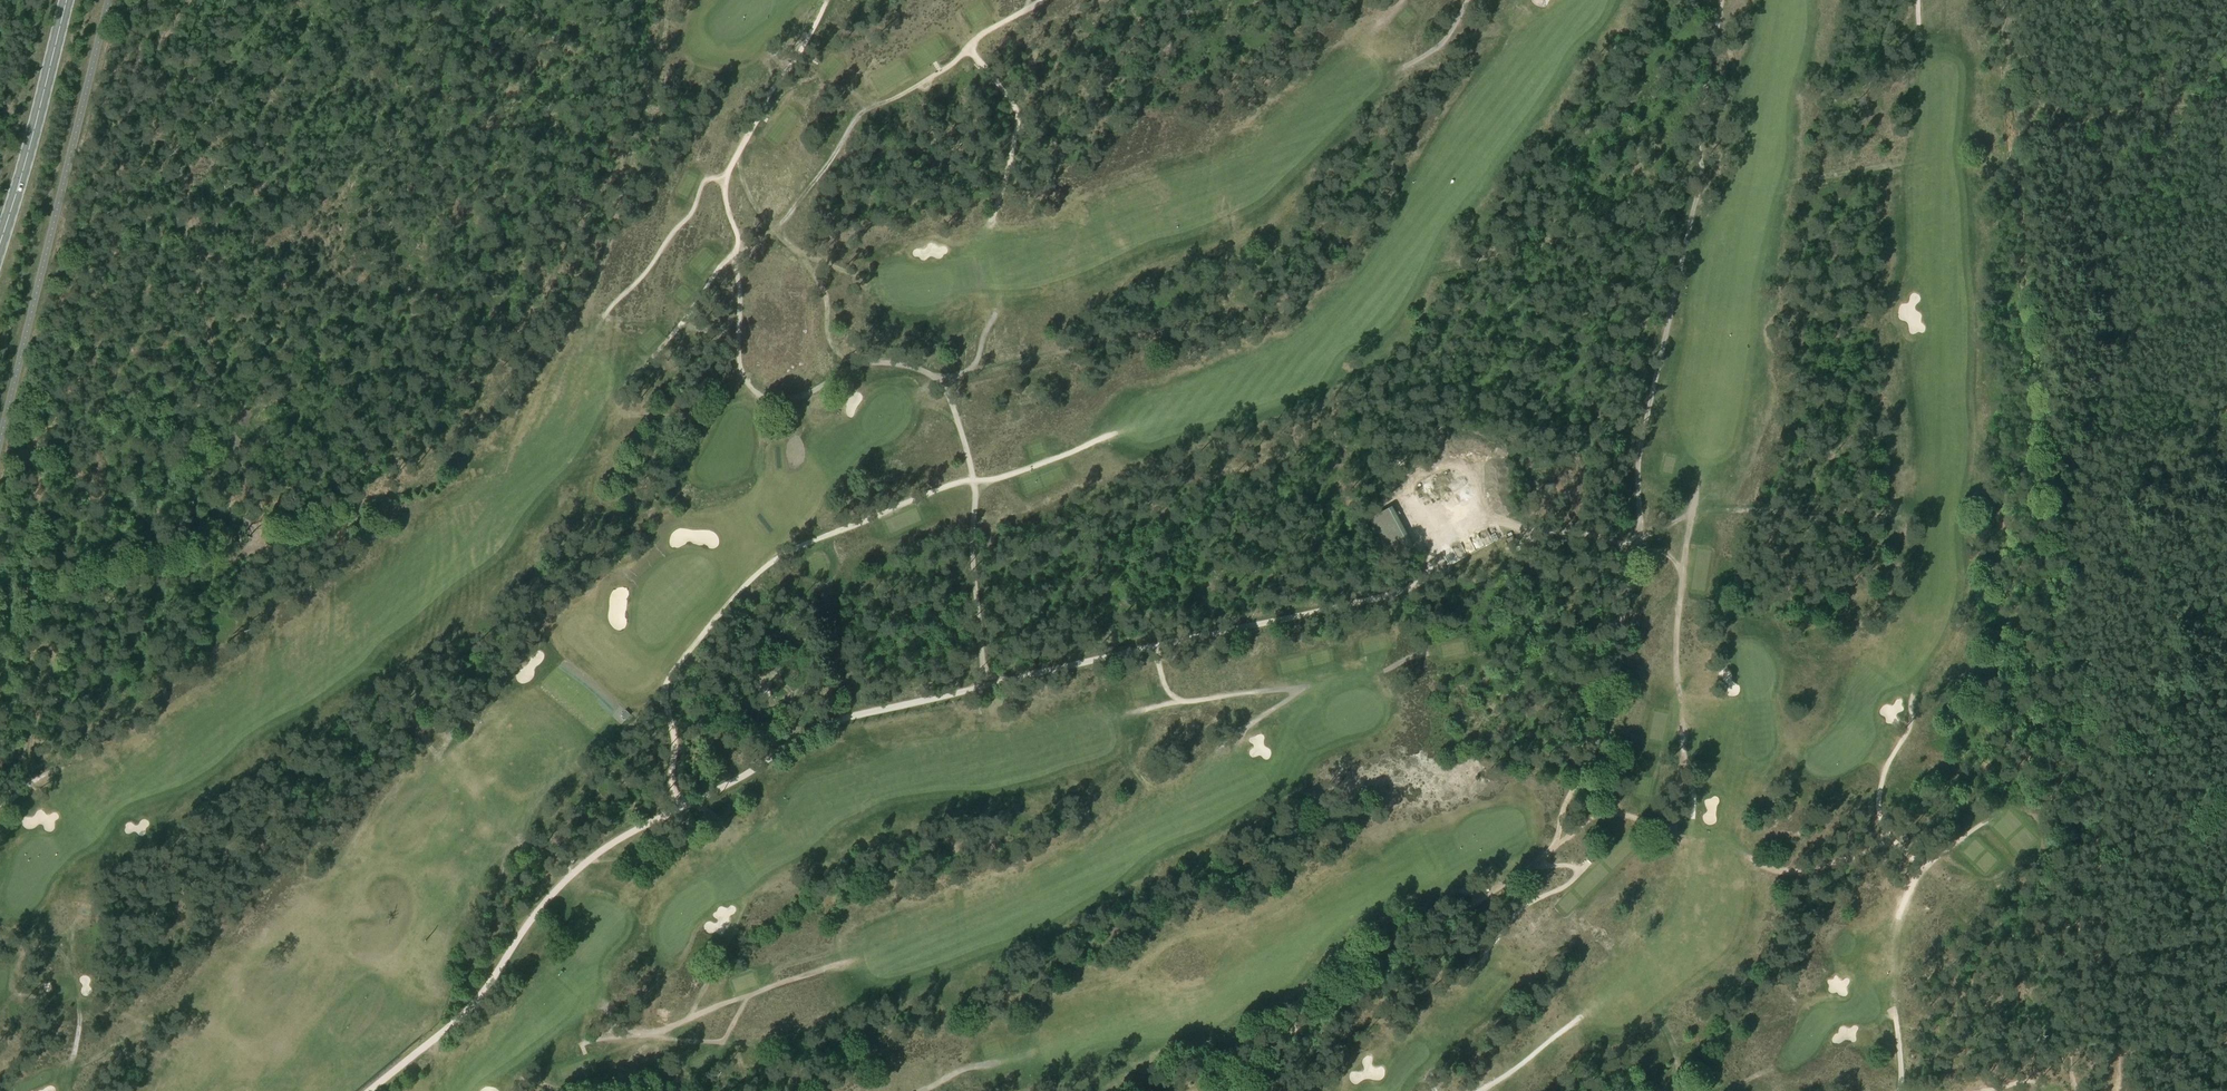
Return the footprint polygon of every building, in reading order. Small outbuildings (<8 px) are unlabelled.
[(1392,509),(1370,521),(1390,558),(1412,546),(1392,509)] [(1282,602),(1270,606),(1274,617),(1285,613),(1282,602)] [(631,714),(625,709),(620,715),(626,720),(631,714)]
